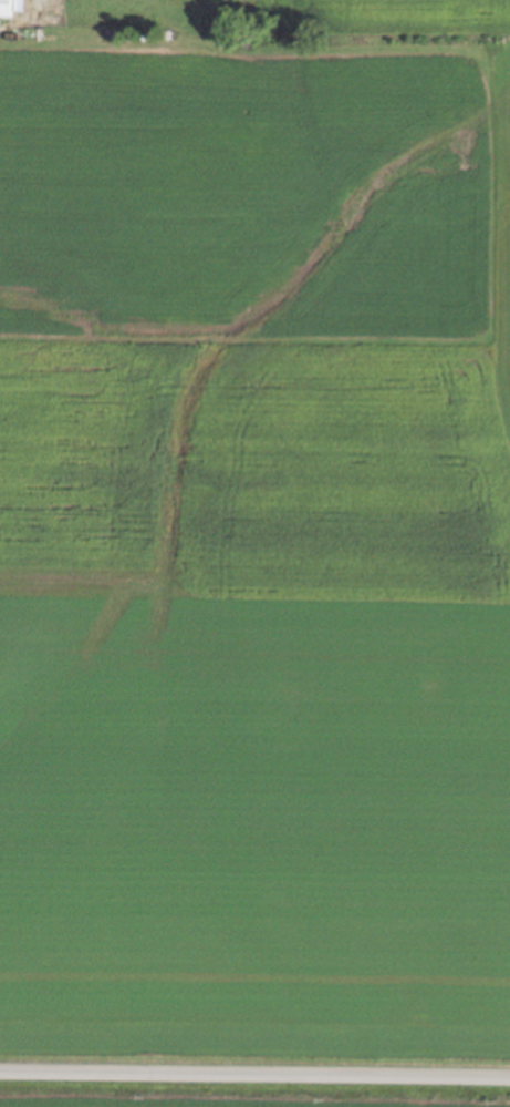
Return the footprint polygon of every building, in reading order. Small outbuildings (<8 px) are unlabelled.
[(10,17),(11,0),(0,0),(0,16),(10,17)]
